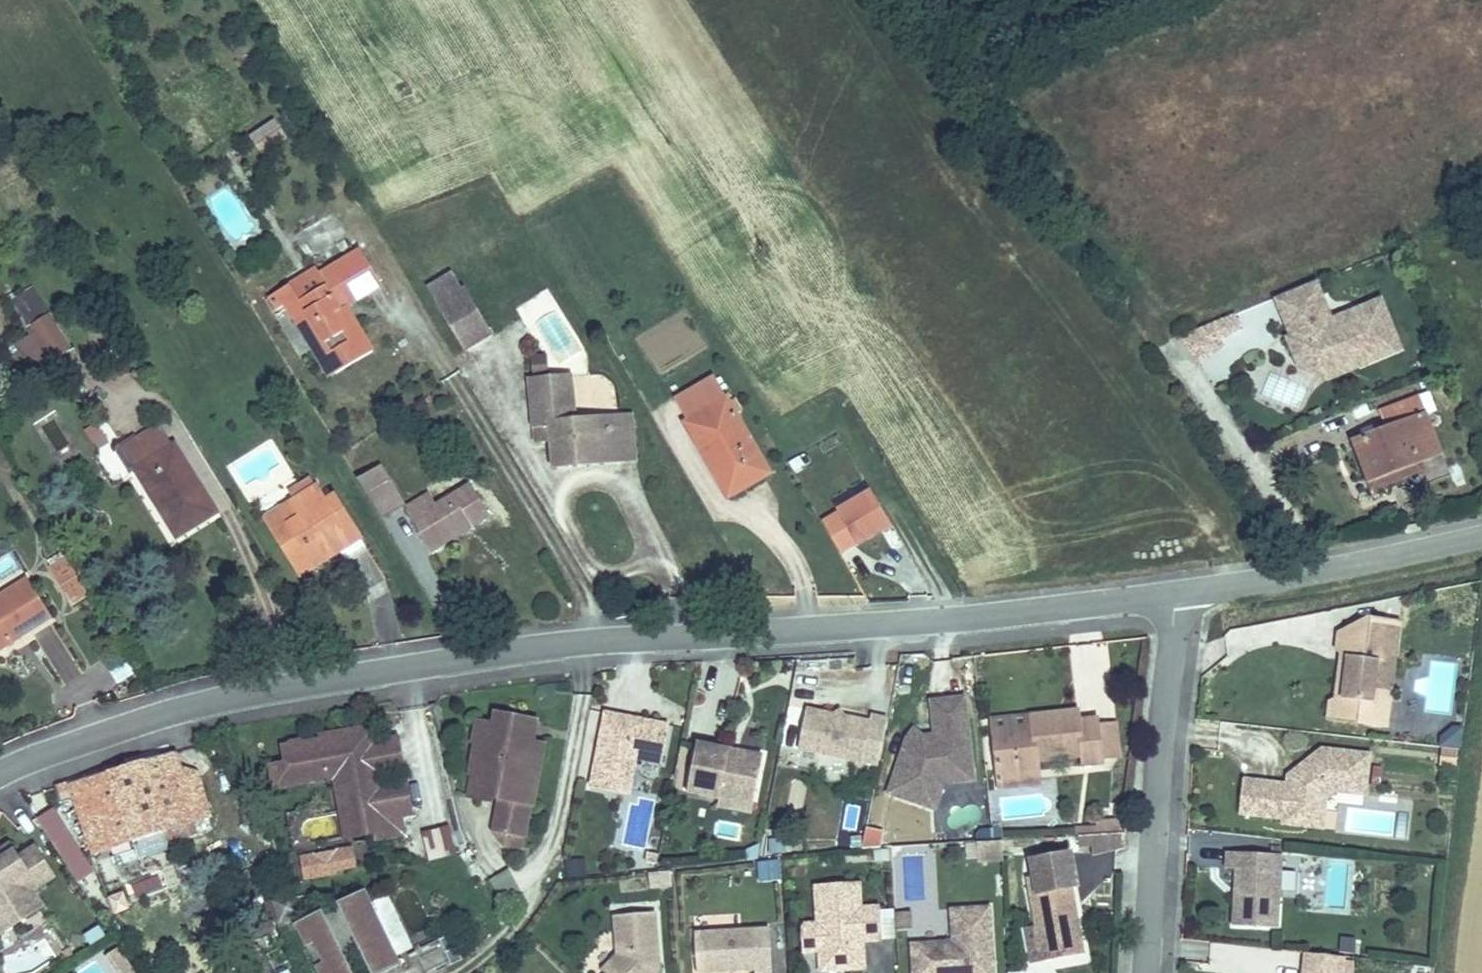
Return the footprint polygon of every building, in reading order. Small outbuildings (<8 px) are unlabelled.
[(275,122),(252,138),(262,153),(285,137),(275,122)] [(382,286),(360,249),(318,275),(325,286),(288,309),(311,346),(317,342),(336,374),(373,352),(351,316),(345,319),(341,311),(346,308),(382,286)] [(318,275),(315,270),(278,293),(284,302),(288,309),(325,286),(318,275)] [(453,273),(428,288),(464,350),(492,334),(465,289),(463,290),(453,273)] [(1321,297),(1316,284),(1277,299),(1291,336),(1302,331),(1299,325),(1294,326),(1288,310),(1321,297)] [(31,325),(49,314),(33,288),(9,303),(29,335),(35,331),(31,325)] [(284,302),(278,293),(270,298),(277,311),(283,307),(284,302)] [(1302,331),(1291,336),(1287,337),(1295,357),(1315,349),(1338,359),(1341,366),(1355,361),(1357,366),(1400,350),(1384,309),(1342,325),(1339,317),(1331,320),(1321,297),(1288,310),(1294,326),(1299,325),(1302,331)] [(1342,325),(1384,309),(1380,300),(1339,317),(1342,325)] [(346,308),(341,311),(345,319),(351,316),(346,308)] [(1181,336),(1192,359),(1244,334),(1233,311),(1181,336)] [(72,350),(49,314),(31,325),(35,331),(29,335),(48,365),(72,350)] [(29,335),(14,345),(33,374),(48,365),(29,335)] [(336,374),(317,342),(311,346),(330,378),(336,374)] [(1315,349),(1295,357),(1299,367),(1326,379),(1357,366),(1355,361),(1341,366),(1338,359),(1315,349)] [(533,357),(534,376),(549,375),(548,356),(533,357)] [(570,377),(531,380),(535,426),(551,424),(552,440),(554,466),(622,461),(619,429),(599,431),(598,418),(574,420),(570,377)] [(734,399),(728,402),(714,377),(675,400),(688,422),(685,423),(713,471),(721,466),(737,493),(770,473),(736,415),(741,412),(734,399)] [(1369,481),(1417,463),(1439,454),(1418,399),(1383,413),(1390,430),(1354,443),(1369,481)] [(615,400),(595,401),(595,413),(615,413),(615,400)] [(60,414),(82,457),(108,444),(87,401),(60,414)] [(631,416),(598,418),(599,431),(619,429),(622,461),(635,460),(631,416)] [(551,424),(535,426),(536,441),(552,440),(551,424)] [(172,448),(158,426),(137,439),(150,461),(136,470),(177,537),(216,513),(200,486),(194,490),(188,481),(194,477),(175,446),(172,448)] [(137,439),(134,435),(117,445),(116,452),(129,474),(136,470),(150,461),(137,439)] [(1417,463),(1369,481),(1373,491),(1421,473),(1417,463)] [(721,466),(713,471),(728,498),(737,493),(721,466)] [(379,468),(358,481),(379,515),(400,502),(379,468)] [(194,477),(188,481),(194,490),(200,486),(194,477)] [(291,491),(297,501),(305,514),(289,524),(294,531),(279,540),(295,566),(310,557),(316,566),(332,556),(327,547),(335,543),(340,551),(360,538),(334,496),(325,502),(311,479),(291,491)] [(470,484),(436,505),(425,511),(428,516),(414,525),(430,553),(445,544),(442,539),(469,522),(472,527),(490,516),(470,484)] [(872,493),(822,522),(840,553),(890,524),(872,493)] [(436,505),(429,494),(404,509),(414,525),(428,516),(425,511),(436,505)] [(266,519),(279,540),(294,531),(289,524),(305,514),(297,501),(266,519)] [(445,544),(472,527),(469,522),(442,539),(445,544)] [(332,556),(340,551),(335,543),(327,547),(332,556)] [(70,564),(66,557),(50,566),(54,574),(70,564)] [(295,566),(300,575),(316,566),(310,557),(295,566)] [(70,564),(54,574),(69,597),(84,587),(70,564)] [(0,597),(0,650),(52,617),(28,579),(0,597)] [(89,595),(84,587),(69,597),(73,605),(89,595)] [(626,608),(614,610),(615,617),(627,615),(626,608)] [(1399,623),(1366,619),(1364,636),(1339,633),(1338,647),(1344,651),(1355,660),(1350,697),(1337,703),(1330,705),(1328,718),(1386,726),(1389,702),(1372,700),(1376,663),(1393,665),(1399,623)] [(1366,619),(1339,633),(1364,636),(1366,619)] [(1355,660),(1344,651),(1337,703),(1350,697),(1355,660)] [(1389,702),(1393,665),(1376,663),(1372,700),(1389,702)] [(936,774),(972,770),(964,699),(932,702),(935,736),(922,737),(908,739),(889,793),(925,806),(936,774)] [(798,749),(878,765),(888,719),(871,716),(870,722),(844,717),(838,721),(833,715),(806,709),(798,749)] [(844,717),(840,710),(833,715),(838,721),(844,717)] [(1078,711),(1034,715),(1034,725),(993,730),(997,775),(1039,771),(1038,761),(1083,756),(1084,766),(1102,764),(1102,759),(1098,725),(1098,719),(1079,721),(1078,711)] [(669,725),(605,713),(591,787),(629,795),(636,759),(661,764),(669,725)] [(992,720),(993,730),(1034,725),(1034,715),(992,720)] [(531,743),(535,723),(498,716),(496,727),(481,724),(478,740),(480,741),(469,796),(489,800),(491,790),(501,792),(499,802),(493,832),(502,844),(522,848),(536,773),(520,770),(526,742),(531,743)] [(1116,724),(1098,725),(1102,759),(1119,757),(1116,724)] [(301,743),(292,744),(289,749),(285,750),(287,766),(273,768),(276,786),(307,780),(306,778),(328,774),(346,771),(351,801),(359,800),(361,813),(370,812),(374,835),(375,841),(404,835),(400,815),(413,813),(407,781),(379,786),(377,775),(404,770),(399,739),(372,743),(369,729),(345,733),(346,739),(323,743),(306,746),(301,743)] [(345,733),(322,737),(323,743),(346,739),(345,733)] [(536,773),(542,745),(531,743),(526,742),(520,770),(536,773)] [(763,756),(697,743),(687,793),(719,799),(720,792),(754,799),(763,756)] [(1370,755),(1324,749),(1298,768),(1301,772),(1295,777),(1292,773),(1288,776),(1287,785),(1243,780),(1239,814),(1283,819),(1283,824),(1304,826),(1306,809),(1325,811),(1326,797),(1334,791),(1365,795),(1370,755)] [(173,753),(56,788),(60,803),(76,799),(93,849),(132,836),(134,842),(165,832),(163,826),(191,816),(193,823),(209,817),(197,773),(184,769),(179,771),(173,753)] [(1292,773),(1295,777),(1301,772),(1298,768),(1292,773)] [(973,780),(972,770),(936,774),(925,806),(935,809),(943,783),(973,780)] [(346,840),(374,835),(370,812),(361,813),(359,800),(351,801),(346,771),(328,774),(329,780),(335,779),(346,840)] [(1039,771),(997,775),(999,790),(1041,785),(1039,771)] [(491,790),(489,800),(499,802),(501,792),(491,790)] [(751,814),(754,799),(720,792),(719,799),(718,807),(751,814)] [(951,807),(953,825),(981,823),(980,805),(951,807)] [(40,817),(72,884),(91,875),(58,808),(40,817)] [(1323,829),(1325,811),(1306,809),(1304,826),(1323,829)] [(191,816),(163,826),(165,832),(169,843),(197,834),(193,823),(191,816)] [(1094,836),(1121,834),(1120,820),(1099,822),(1099,827),(1076,828),(1077,837),(1078,837),(1094,836)] [(450,826),(422,833),(429,862),(457,855),(450,826)] [(1121,834),(1094,836),(1095,855),(1125,848),(1125,834),(1121,834)] [(132,836),(93,849),(95,855),(134,842),(132,836)] [(1092,856),(1095,855),(1094,836),(1078,837),(1078,843),(1091,842),(1092,856)] [(1002,841),(977,843),(978,860),(1003,859),(1002,841)] [(35,848),(18,858),(10,845),(0,851),(0,911),(9,913),(17,908),(24,918),(42,907),(32,891),(54,877),(35,848)] [(1271,847),(1271,855),(1280,856),(1280,848),(1271,847)] [(351,866),(348,851),(330,854),(332,862),(326,863),(324,855),(303,859),(306,878),(334,873),(333,870),(351,866)] [(1271,855),(1226,852),(1225,869),(1235,869),(1241,870),(1240,895),(1234,895),(1232,926),(1278,929),(1282,856),(1280,856),(1271,855)] [(646,862),(657,865),(659,855),(648,853),(646,862)] [(1076,932),(1074,924),(1078,923),(1072,888),(1077,887),(1071,853),(1031,860),(1034,876),(1037,894),(1030,895),(1036,926),(1042,962),(1084,954),(1079,931),(1076,932)] [(757,883),(780,879),(777,859),(754,863),(757,883)] [(510,871),(491,882),(504,907),(524,896),(510,871)] [(1037,894),(1034,876),(1027,878),(1030,895),(1037,894)] [(859,883),(815,885),(818,924),(801,925),(803,953),(819,952),(824,951),(846,970),(865,969),(864,955),(856,949),(863,942),(882,941),(880,907),(861,908),(859,883)] [(115,914),(130,909),(123,891),(108,897),(115,914)] [(318,972),(353,972),(346,958),(360,951),(371,972),(383,972),(401,964),(365,891),(337,904),(340,910),(325,917),(323,911),(294,925),(306,948),(314,944),(320,957),(312,961),(318,972)] [(293,895),(273,902),(280,922),(300,915),(293,895)] [(0,911),(0,932),(1,933),(24,918),(17,908),(9,913),(0,911)] [(990,908),(951,910),(953,942),(912,944),(914,972),(994,972),(990,908)] [(651,972),(656,972),(659,970),(655,913),(615,916),(618,955),(602,971),(604,972),(651,972)] [(911,913),(896,913),(897,930),(912,929),(911,913)] [(1042,962),(1036,926),(1022,929),(1028,964),(1042,962)] [(99,927),(86,936),(91,943),(104,935),(99,927)] [(695,932),(697,972),(715,972),(717,972),(717,968),(724,967),(724,972),(755,971),(756,972),(772,972),(769,928),(695,932)] [(451,935),(439,940),(451,966),(463,961),(451,935)] [(312,961),(320,957),(314,944),(306,948),(312,961)] [(75,969),(77,972),(133,972),(119,946),(75,969)] [(63,952),(68,961),(75,957),(69,948),(63,952)] [(824,951),(819,952),(821,972),(846,970),(824,951)] [(1343,957),(1306,953),(1304,972),(1341,972),(1343,957)]
